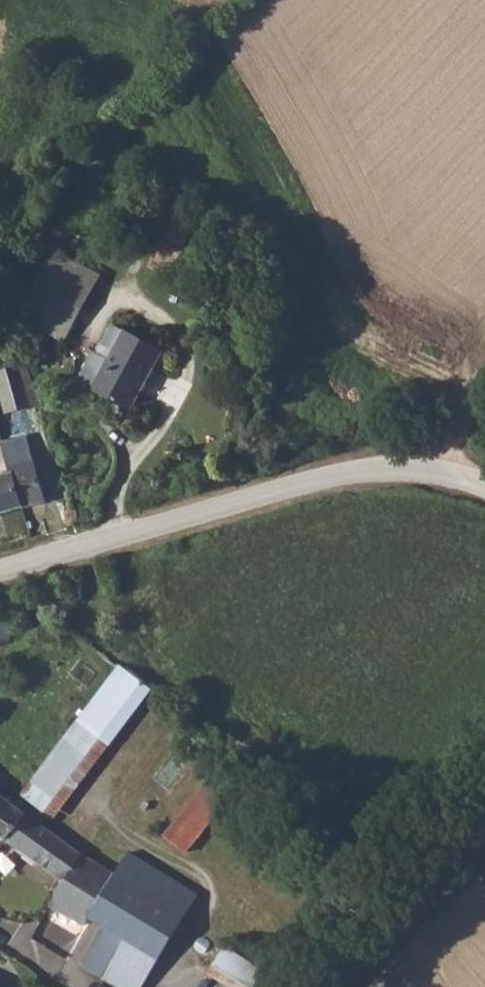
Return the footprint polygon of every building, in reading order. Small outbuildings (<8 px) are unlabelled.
[(66,341),(103,272),(57,247),(20,316),(66,341)] [(95,354),(81,378),(133,408),(163,354),(129,334),(112,364),(95,354)] [(0,372),(0,397),(3,410),(35,402),(25,366),(0,372)] [(31,426),(10,431),(17,459),(26,495),(48,490),(31,426)] [(26,495),(17,459),(10,461),(11,465),(0,468),(0,502),(26,495)] [(75,492),(66,494),(73,515),(81,512),(75,492)] [(22,800),(53,821),(151,690),(121,665),(22,800)] [(210,776),(165,833),(189,852),(234,794),(210,776)] [(1,830),(22,800),(14,794),(16,792),(0,781),(0,829),(1,830)] [(22,800),(1,830),(60,868),(46,894),(51,896),(33,927),(110,971),(134,932),(159,946),(182,907),(115,864),(111,861),(53,821),(22,800)] [(123,843),(111,861),(115,864),(129,847),(123,843)] [(129,847),(115,864),(182,907),(195,884),(129,847)] [(134,932),(110,971),(135,985),(159,946),(134,932)] [(270,970),(226,944),(212,969),(241,986),(260,986),(270,970)]
